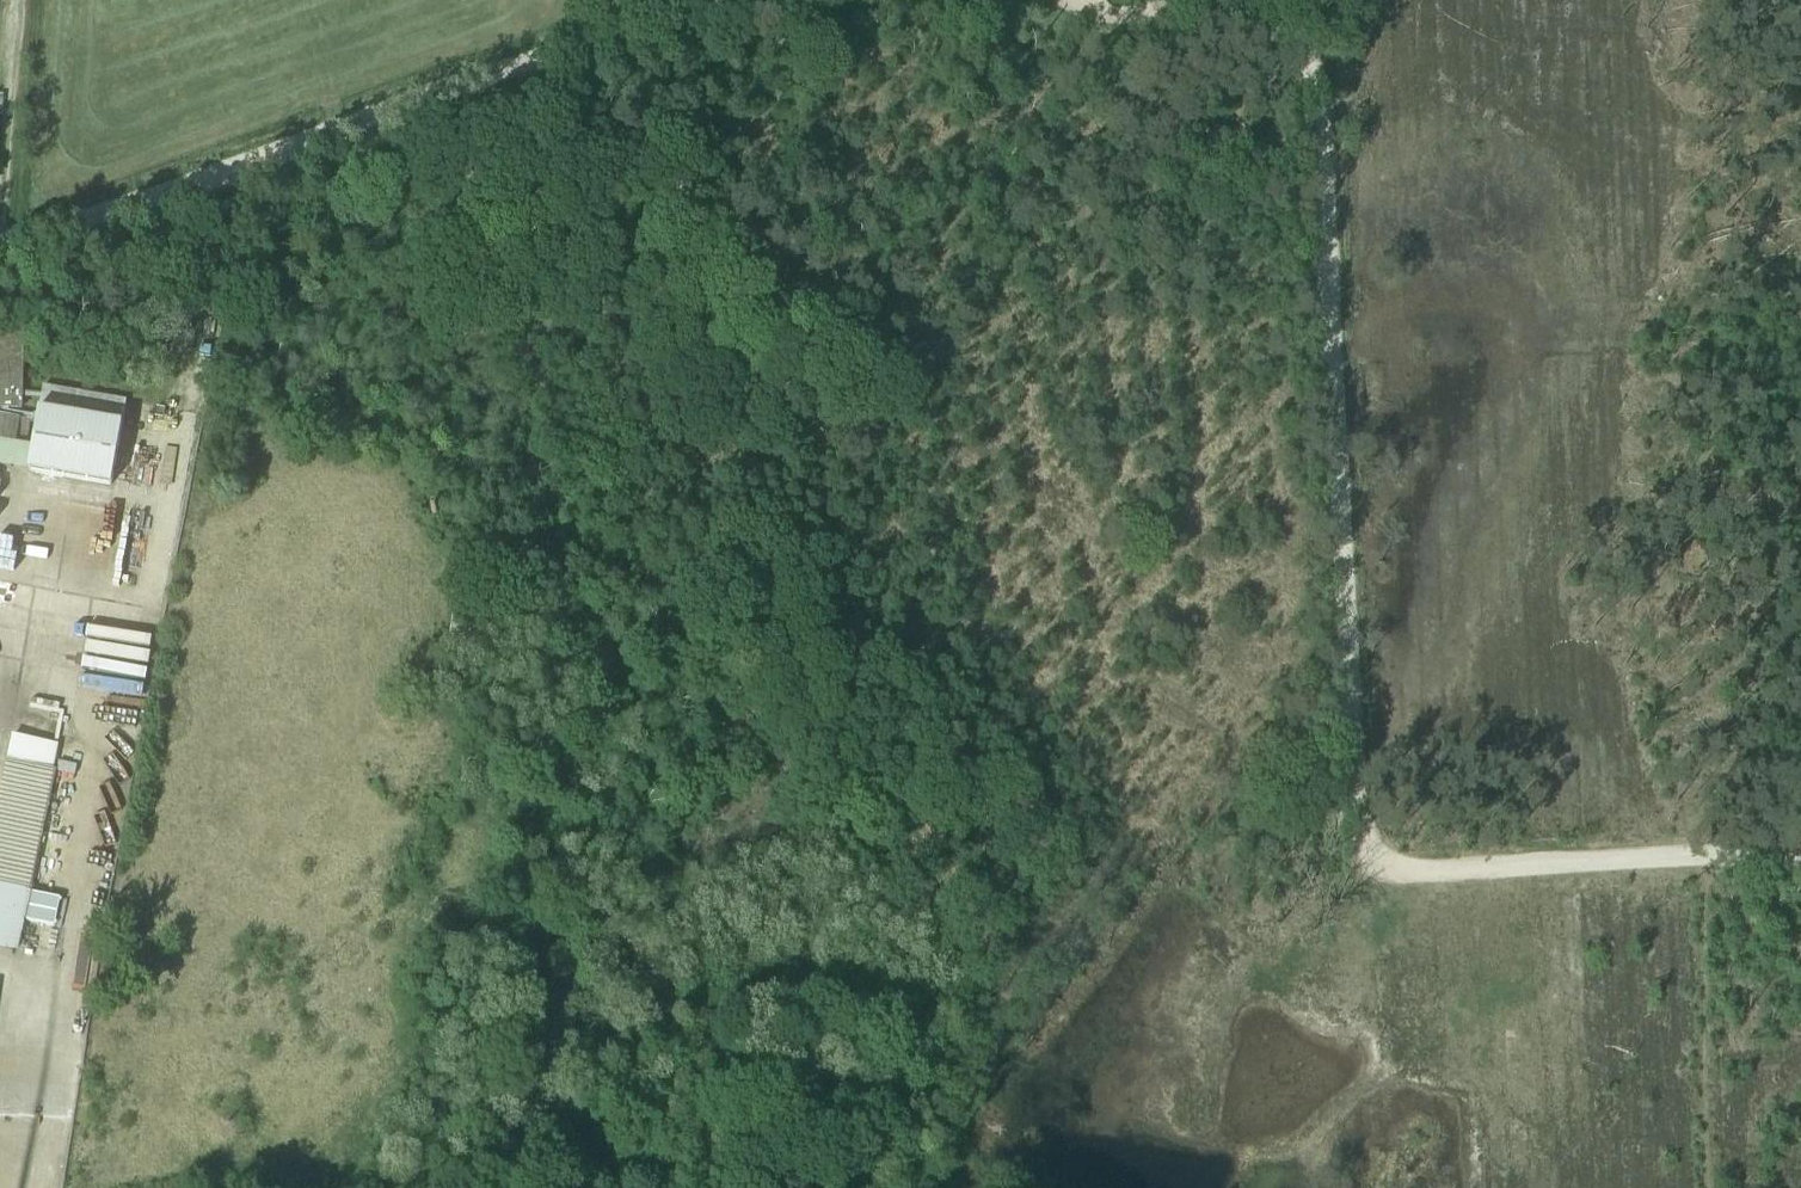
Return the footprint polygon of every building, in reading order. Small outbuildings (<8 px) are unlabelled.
[(0,327),(0,410),(23,410),(24,378),(25,327),(0,327)] [(29,470),(27,472),(112,487),(127,401),(44,386),(36,423),(21,421),(22,419),(0,415),(0,465),(29,470)] [(0,795),(0,948),(18,951),(24,920),(52,926),(58,898),(30,892),(55,769),(53,769),(57,744),(12,735),(0,795)] [(1483,896),(1502,896),(1502,884),(1483,885),(1483,896)]
